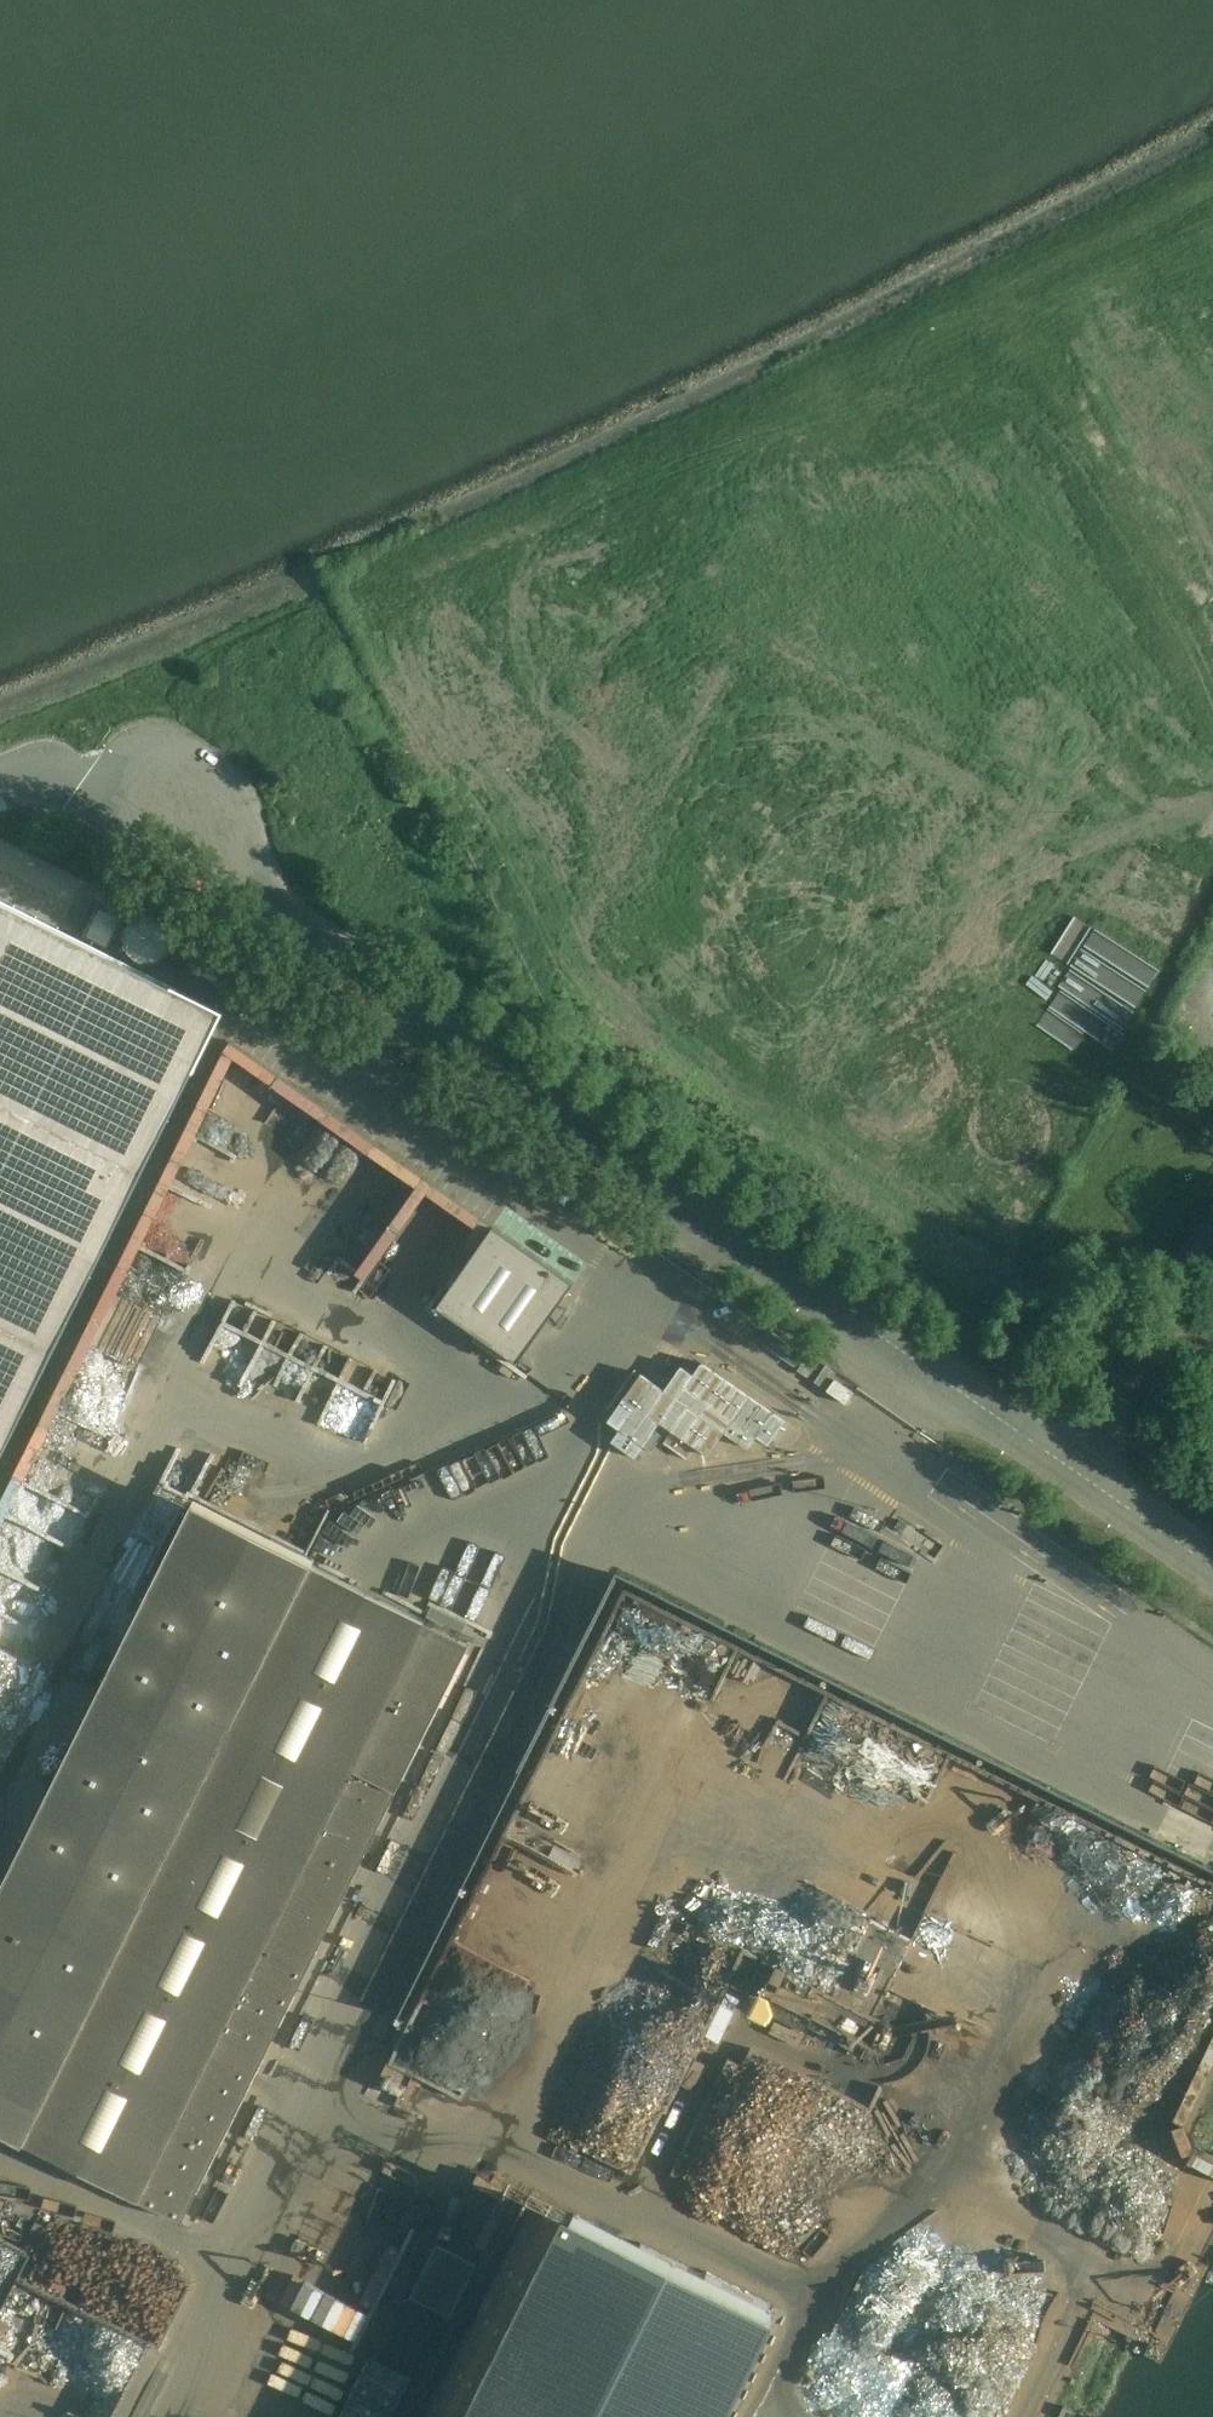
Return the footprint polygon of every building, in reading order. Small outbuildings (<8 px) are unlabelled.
[(222,1011),(0,901),(0,1458),(222,1011)] [(107,948),(123,918),(98,905),(83,935),(107,948)] [(493,1226),(436,1307),(518,1364),(574,1283),(493,1226)] [(797,1370),(808,1377),(819,1361),(808,1354),(797,1370)] [(693,1375),(681,1367),(664,1390),(652,1382),(619,1430),(643,1446),(651,1434),(675,1451),(683,1439),(707,1456),(724,1432),(748,1449),(756,1437),(768,1445),(785,1422),(701,1363),(693,1375)] [(815,1382),(825,1389),(836,1372),(826,1365),(815,1382)] [(327,1573),(312,1565),(315,1559),(195,1499),(0,1891),(0,2131),(182,2222),(268,2051),(470,1644),(327,1573)] [(775,2021),(770,2032),(798,2046),(803,2036),(775,2021)] [(863,2379),(769,2332),(770,2329),(775,2318),(531,2197),(421,2416),(844,2416),(863,2379)] [(477,2264),(437,2243),(410,2296),(450,2317),(477,2264)]
